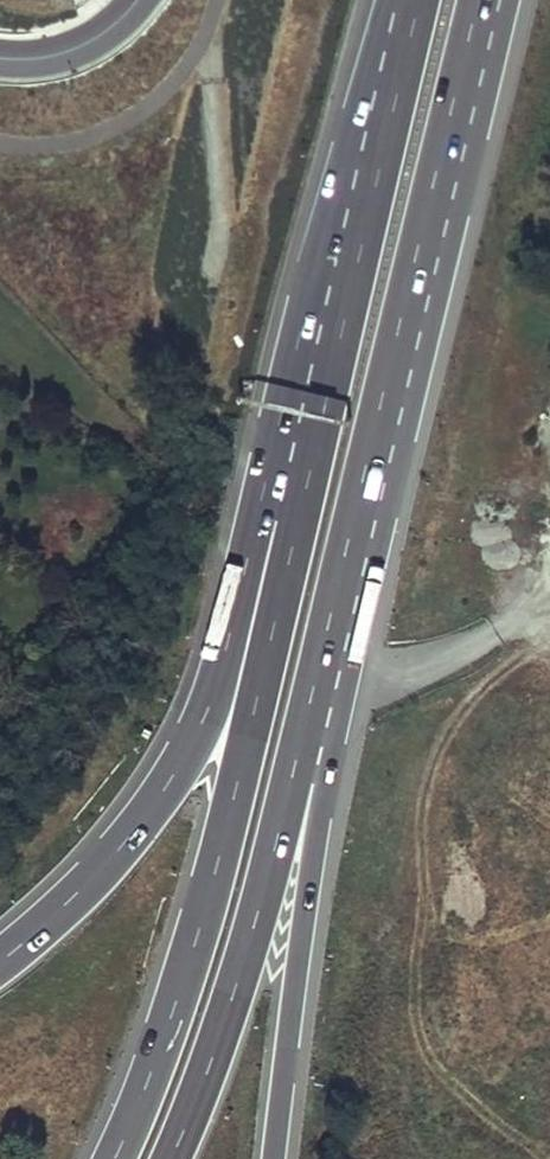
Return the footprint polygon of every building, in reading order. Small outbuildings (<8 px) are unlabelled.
[(444,581),(478,589),(498,502),(463,494),(444,581)]
